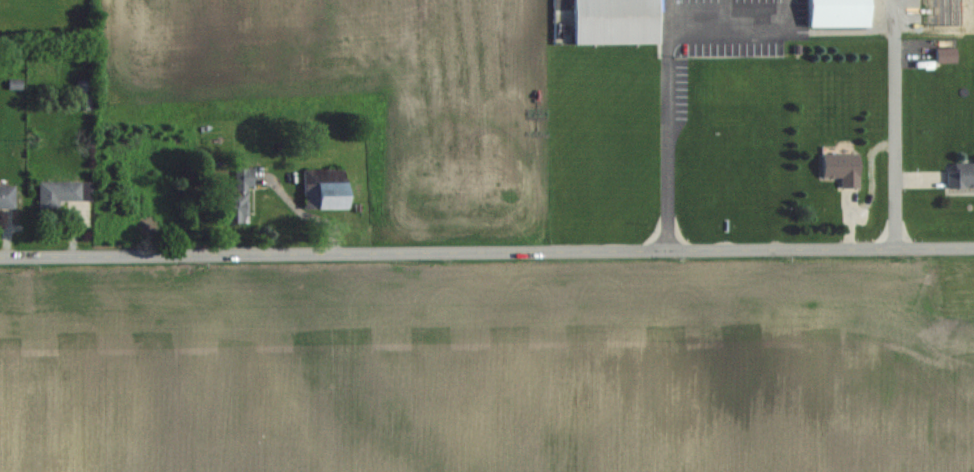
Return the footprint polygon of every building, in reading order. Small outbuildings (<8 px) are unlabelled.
[(659,0),(573,0),(573,45),(659,45),(659,0)] [(936,63),(955,63),(955,48),(936,48),(936,63)] [(22,81),(9,80),(9,89),(21,90),(22,81)] [(822,153),(822,177),(840,177),(840,186),(858,186),(858,153),(822,153)] [(946,164),(946,187),(973,187),(973,164),(946,164)] [(225,186),(225,222),(251,222),(251,167),(235,167),(235,186),(225,186)] [(304,169),(304,208),(345,208),(345,169),(304,169)] [(57,210),(57,201),(82,201),(82,181),(39,181),(39,210),(57,210)] [(0,185),(0,208),(15,208),(15,185),(0,185)]
